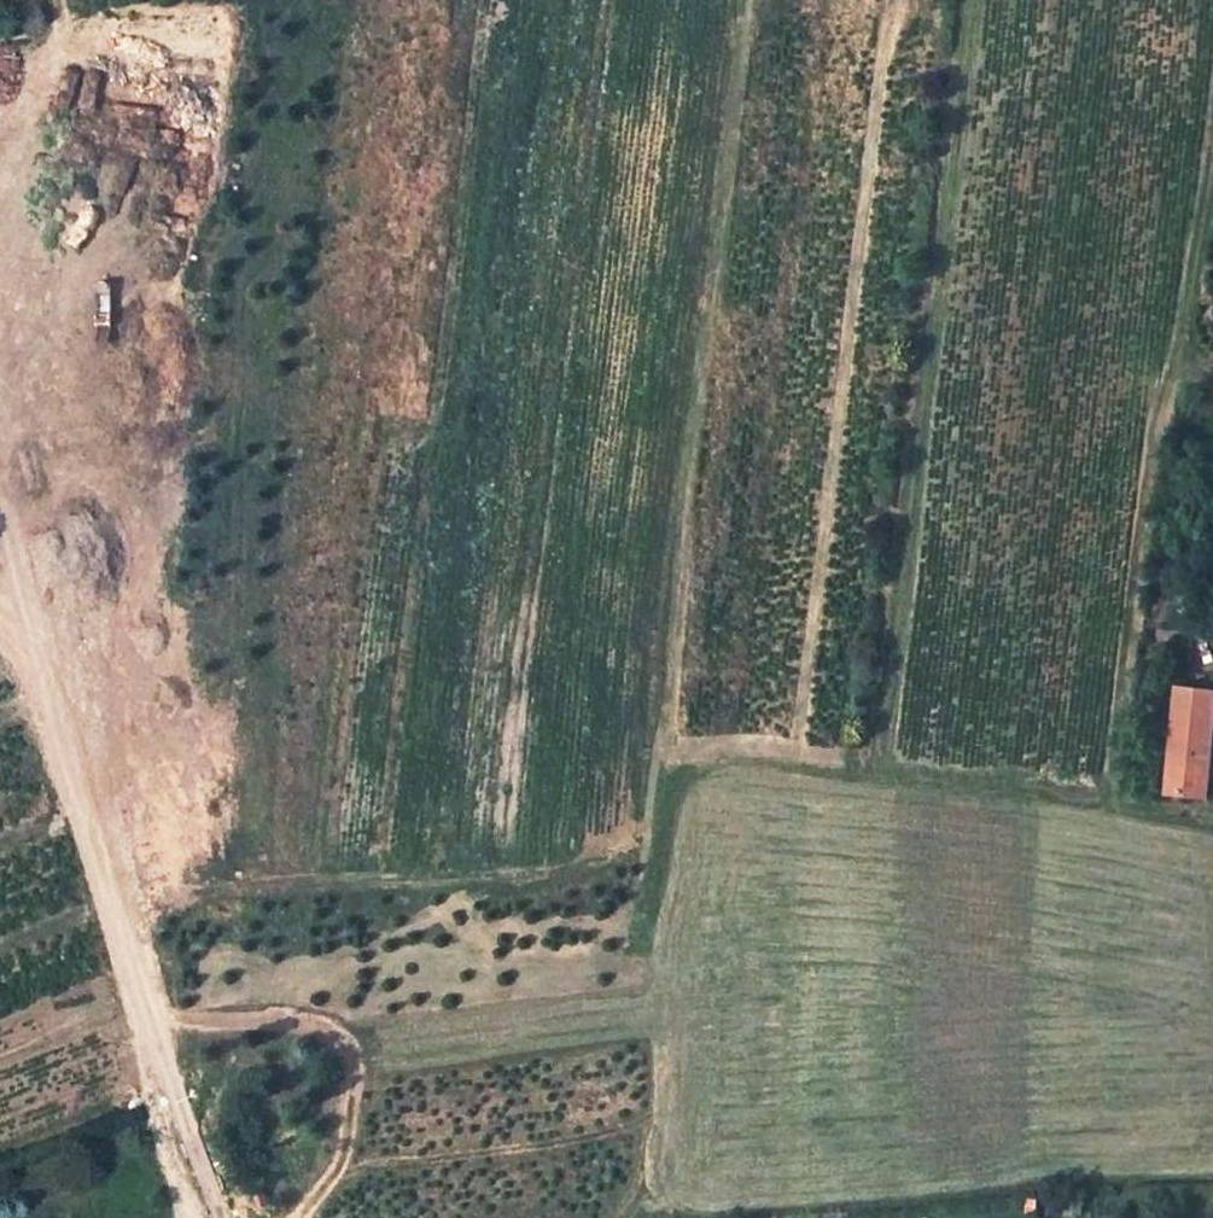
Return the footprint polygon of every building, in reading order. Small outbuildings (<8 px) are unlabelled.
[(1177,716),(1212,718),(1212,690),(1179,686),(1177,716)] [(1212,748),(1212,718),(1177,716),(1170,795),(1208,798),(1212,748)]
